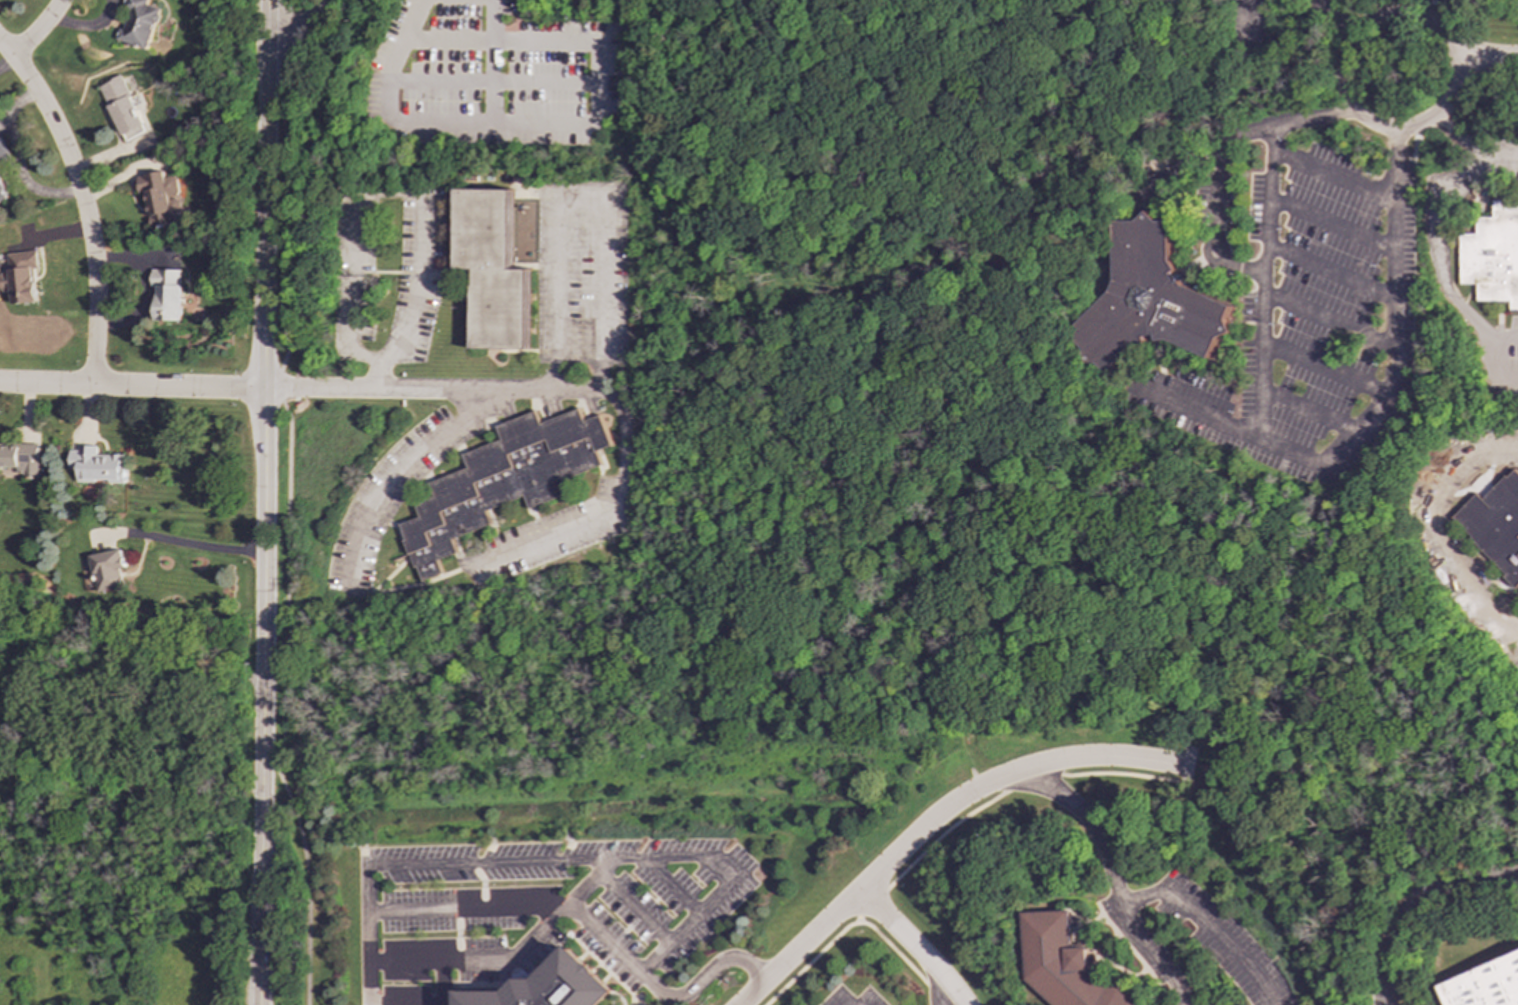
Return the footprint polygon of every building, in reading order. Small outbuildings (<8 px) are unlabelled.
[(149,50),(160,9),(147,5),(148,0),(126,0),(123,10),(130,12),(125,29),(120,28),(117,41),(149,50)] [(100,85),(122,141),(145,132),(122,76),(100,85)] [(10,160),(2,139),(0,140),(0,164),(10,160)] [(150,228),(187,221),(183,205),(182,205),(180,196),(183,195),(179,175),(164,178),(163,171),(139,176),(150,228)] [(9,200),(0,176),(0,203),(9,200)] [(514,190),(457,189),(456,268),(474,269),(473,348),(529,349),(530,269),(513,269),(514,190)] [(1492,200),(1492,217),(1475,217),(1475,234),(1458,234),(1458,284),(1474,284),(1475,301),(1508,301),(1508,313),(1517,313),(1517,200),(1492,200)] [(1112,290),(1073,329),(1077,336),(1083,342),(1083,348),(1090,362),(1099,371),(1104,373),(1108,371),(1125,354),(1144,344),(1146,339),(1155,334),(1157,340),(1166,340),(1212,357),(1219,338),(1233,331),(1228,321),(1234,305),(1179,285),(1173,273),(1177,269),(1171,258),(1173,222),(1158,221),(1149,211),(1139,221),(1119,220),(1114,283),(1112,290)] [(37,302),(35,269),(38,268),(37,252),(7,254),(8,272),(0,273),(0,292),(11,291),(12,304),(37,302)] [(155,320),(180,321),(181,270),(151,269),(151,287),(156,287),(155,320)] [(399,524),(419,582),(441,574),(436,559),(455,553),(450,538),(490,525),(485,510),(524,496),(528,507),(567,494),(562,479),(600,466),(595,451),(611,446),(600,415),(583,421),(579,409),(539,423),(535,412),(495,425),(501,440),(462,454),(467,469),(429,482),(434,498),(414,504),(419,518),(399,524)] [(39,444),(0,445),(0,468),(18,467),(18,473),(28,473),(28,478),(40,478),(39,444)] [(125,482),(125,455),(98,455),(98,446),(79,446),(79,451),(71,451),(71,469),(79,469),(79,482),(125,482)] [(1504,572),(1501,577),(1511,587),(1517,591),(1517,475),(1512,469),(1481,500),(1475,494),(1451,518),(1504,572)] [(90,555),(98,592),(124,587),(121,569),(126,568),(122,549),(90,555)] [(1023,981),(1034,990),(1040,990),(1040,999),(1048,1004),(1146,1004),(1116,981),(1109,982),(1089,965),(1088,947),(1071,948),(1069,910),(1020,913),(1023,981)] [(614,991),(568,945),(534,979),(517,979),(505,991),(456,991),(456,1004),(600,1004),(614,991)] [(1445,1004),(1517,1004),(1517,954),(1437,983),(1445,1004)]
